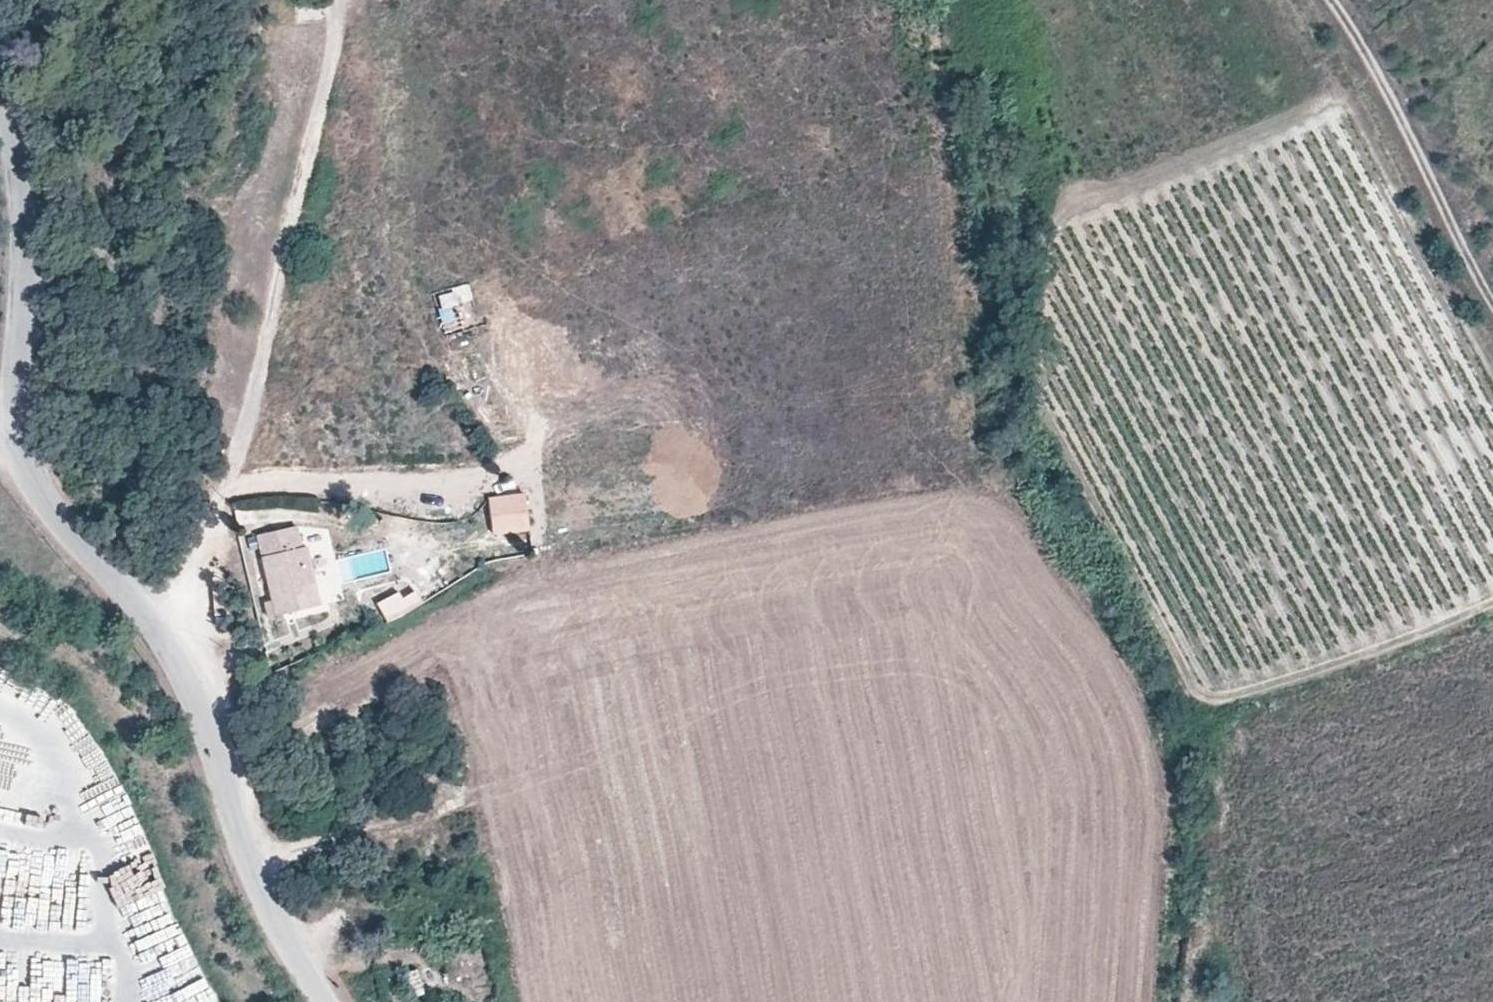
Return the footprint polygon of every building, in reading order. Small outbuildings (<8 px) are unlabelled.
[(530,529),(525,494),(488,499),(493,534),(530,529)] [(320,605),(306,547),(301,548),(296,526),(257,534),(272,600),(265,602),(268,617),(320,605)] [(429,565),(409,570),(413,584),(432,579),(429,565)] [(398,593),(377,603),(386,623),(422,604),(415,591),(401,599),(398,593)] [(418,967),(404,970),(410,998),(425,995),(418,967)]
